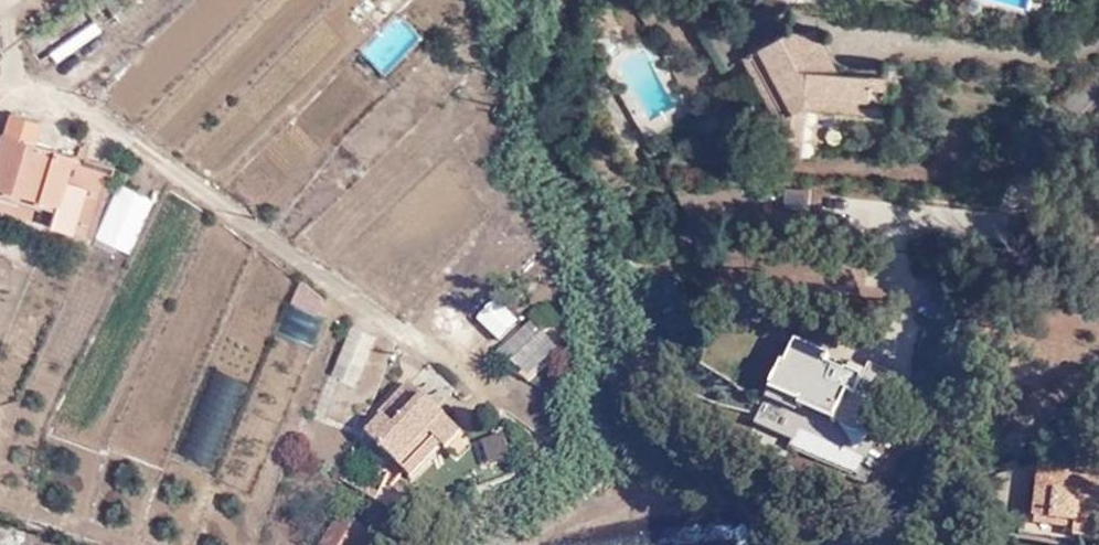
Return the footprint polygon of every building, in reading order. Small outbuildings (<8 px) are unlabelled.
[(116,17),(136,9),(133,0),(109,0),(116,17)] [(102,32),(94,20),(48,54),(56,66),(102,32)] [(786,33),(780,37),(793,61),(828,63),(833,63),(817,35),(786,33)] [(793,61),(780,37),(745,57),(780,122),(777,154),(799,156),(804,106),(883,114),(887,78),(840,74),(826,72),(824,69),(828,63),(793,61)] [(826,72),(840,74),(833,63),(828,63),(824,69),(826,72)] [(114,167),(35,142),(40,123),(11,113),(0,148),(0,186),(59,205),(56,215),(54,225),(92,236),(92,234),(111,175),(114,167)] [(153,194),(111,175),(92,234),(127,251),(153,194)] [(35,208),(56,215),(59,205),(0,186),(0,197),(35,208)] [(32,219),(35,208),(0,197),(0,210),(32,219)] [(299,277),(271,348),(302,360),(330,289),(299,277)] [(516,321),(494,301),(477,319),(500,339),(516,321)] [(358,379),(377,328),(350,318),(331,369),(358,379)] [(554,345),(539,329),(515,349),(530,366),(554,345)] [(818,381),(783,366),(772,393),(865,436),(878,408),(856,398),(863,382),(846,374),(844,377),(825,368),(818,381)] [(366,431),(401,466),(432,436),(442,446),(445,450),(462,433),(409,380),(373,416),(376,421),(366,431)] [(472,439),(483,466),(513,454),(503,427),(472,439)] [(432,436),(401,466),(410,477),(442,446),(432,436)] [(1034,529),(1076,534),(1075,540),(1098,543),(1098,483),(1079,481),(1079,486),(1067,485),(1068,479),(1069,472),(1041,469),(1034,529)] [(372,529),(346,508),(317,544),(360,544),(372,529)] [(1076,534),(1034,529),(1020,528),(1019,537),(1074,543),(1075,540),(1076,534)]
